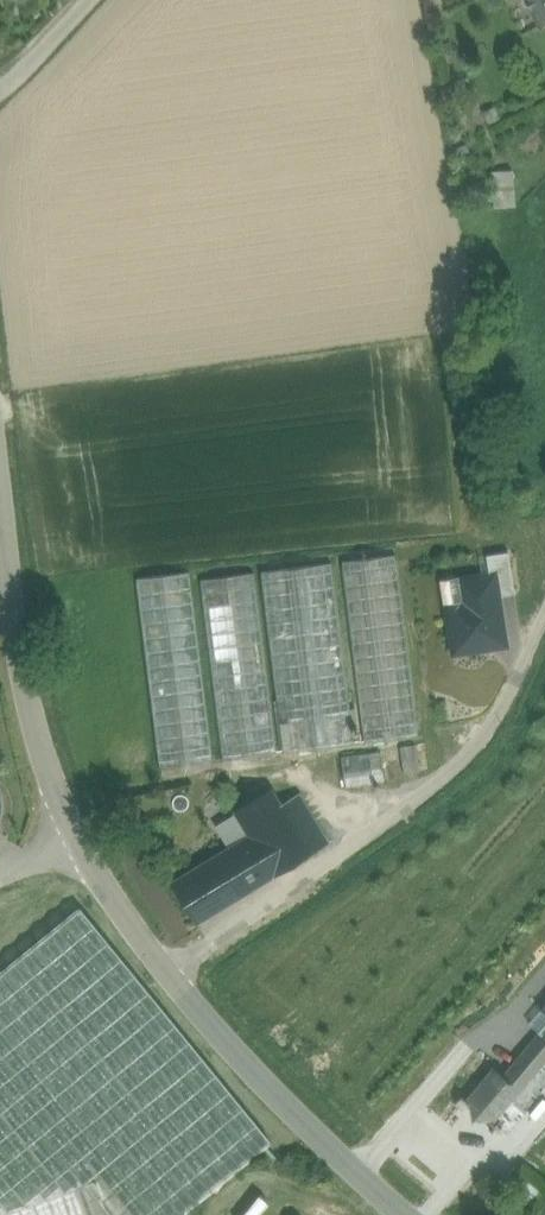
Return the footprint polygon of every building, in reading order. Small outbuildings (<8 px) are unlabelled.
[(539,25),(544,22),(544,0),(527,0),(539,25)] [(512,170),(493,172),(496,207),(515,205),(512,170)] [(508,551),(486,555),(489,574),(495,573),(498,596),(515,593),(508,551)] [(396,554),(341,561),(364,742),(419,735),(396,554)] [(352,726),(331,562),(260,571),(276,700),(274,700),(281,752),(354,743),(353,733),(358,733),(357,726),(352,726)] [(189,571),(136,578),(160,768),(213,761),(189,571)] [(254,571),(200,578),(222,760),(277,753),(254,571)] [(489,574),(443,582),(454,653),(506,645),(498,596),(495,573),(489,574)] [(415,745),(400,748),(404,773),(419,770),(415,745)] [(381,750),(318,760),(323,790),(385,781),(381,750)] [(282,804),(272,788),(234,810),(249,835),(273,875),(311,853),(282,804)] [(327,843),(298,794),(282,804),(311,853),(327,843)] [(249,835),(171,882),(196,922),(273,875),(249,835)] [(185,1210),(270,1140),(80,907),(0,972),(0,1213),(77,1186),(88,1214),(187,1214),(185,1210)] [(502,1072),(519,1087),(544,1058),(544,1036),(539,1031),(502,1072)] [(490,1120),(496,1126),(503,1132),(544,1085),(544,1058),(519,1087),(490,1120)] [(502,1072),(495,1065),(465,1098),(490,1120),(519,1087),(502,1072)] [(465,1098),(460,1094),(434,1124),(469,1156),(496,1126),(465,1098)] [(536,1148),(544,1156),(544,1138),(536,1148)] [(533,1191),(515,1175),(507,1184),(524,1200),(533,1191)] [(77,1186),(0,1213),(0,1214),(88,1214),(77,1186)]
